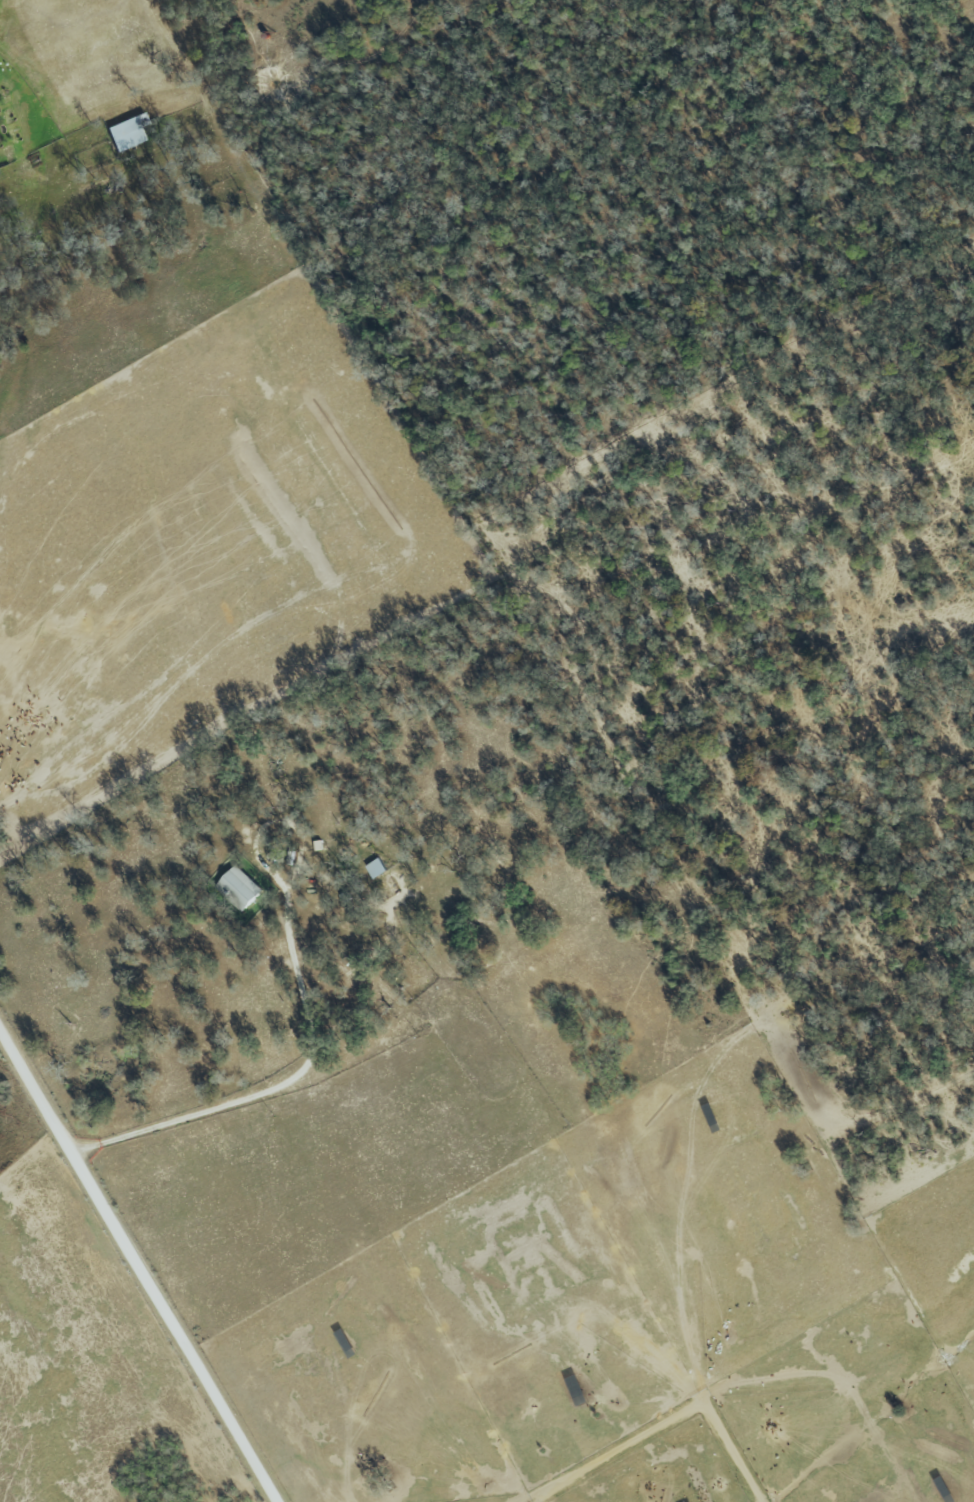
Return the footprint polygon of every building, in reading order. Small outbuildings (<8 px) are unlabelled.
[(140,141),(133,124),(142,121),(138,112),(101,128),(112,153),(140,141)] [(385,872),(378,858),(363,866),(370,879),(385,872)] [(241,910),(259,890),(232,865),(214,884),(241,910)]
